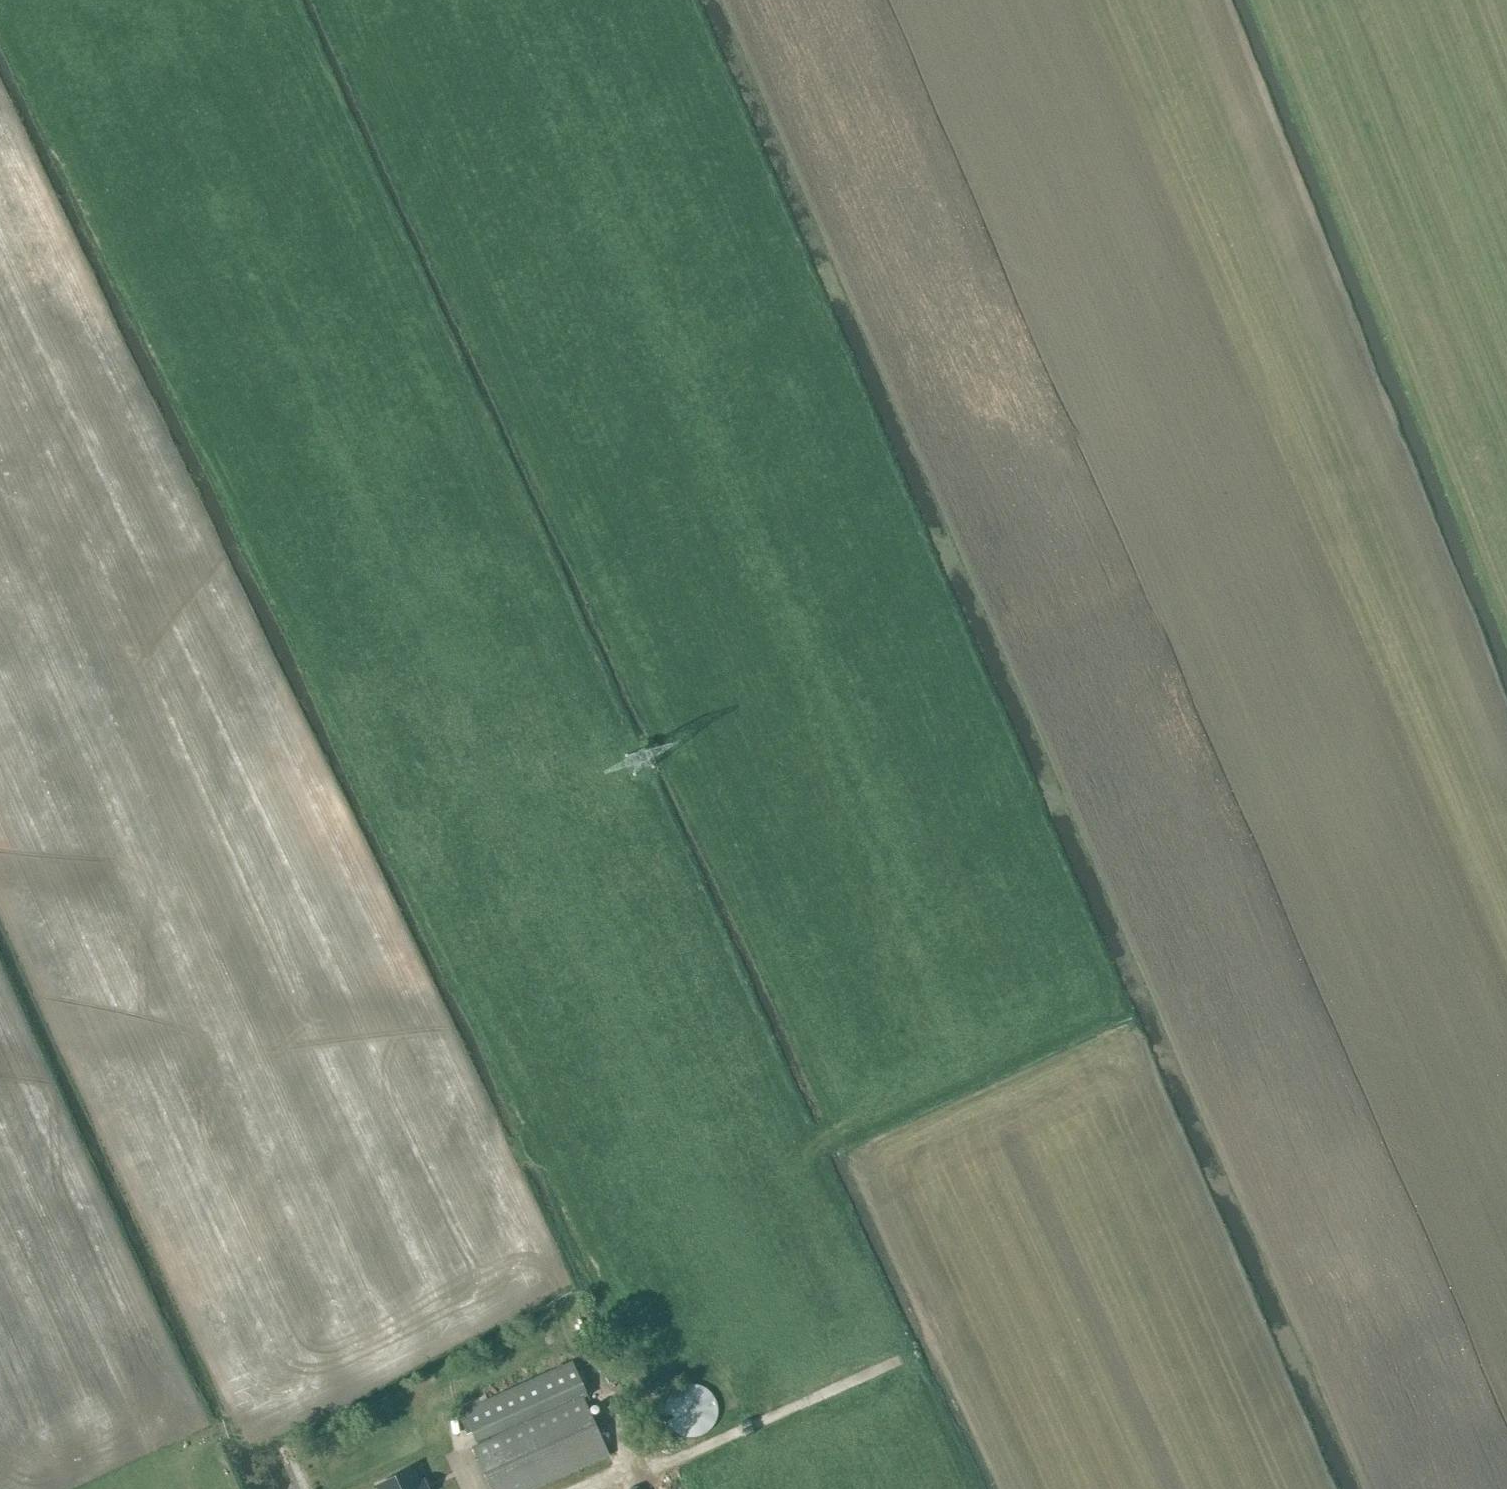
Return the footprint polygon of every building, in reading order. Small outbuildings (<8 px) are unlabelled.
[(572,1362),(463,1410),(472,1432),(582,1383),(572,1362)] [(675,1390),(673,1392),(670,1395),(669,1398),(668,1400),(667,1404),(666,1408),(666,1412),(667,1415),(668,1419),(670,1424),(672,1427),(675,1430),(679,1433),(682,1434),(686,1436),(690,1436),(694,1436),(698,1436),(701,1435),(705,1433),(708,1431),(711,1429),(714,1427),(715,1424),(717,1422),(718,1419),(719,1416),(719,1412),(720,1410),(719,1406),(718,1402),(717,1398),(715,1395),(713,1393),(711,1390),(709,1389),(707,1387),(704,1386),(703,1385),(700,1384),(697,1383),(695,1383),(692,1383),(690,1383),(687,1384),(684,1384),(681,1386),(677,1388),(675,1390)] [(609,1455),(583,1397),(473,1447),(492,1488),(533,1488),(609,1455)] [(412,1469),(379,1484),(381,1488),(421,1488),(412,1469)]
